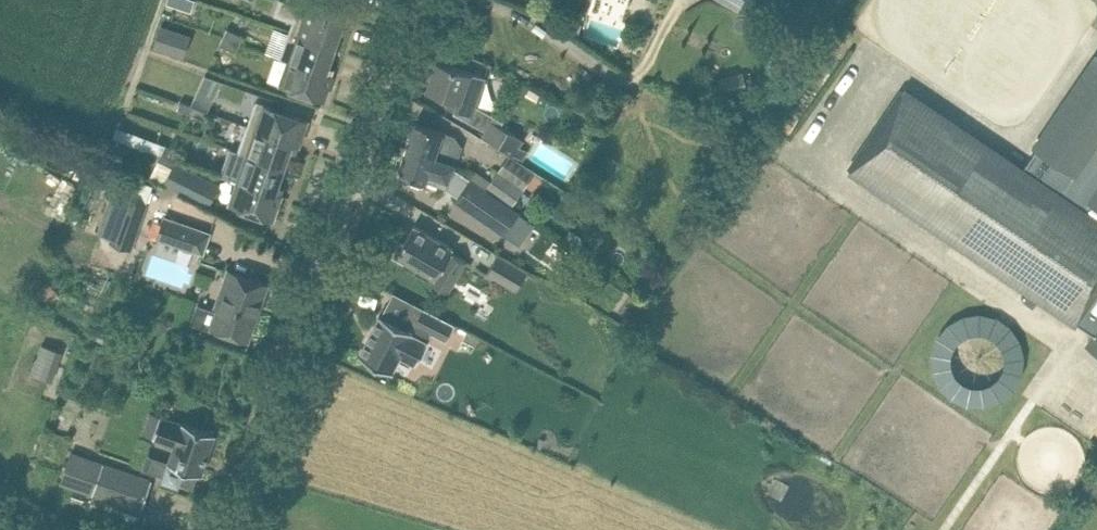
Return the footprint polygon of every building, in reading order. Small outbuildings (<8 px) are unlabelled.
[(166,2),(191,11),(195,0),(167,0),(166,2)] [(344,21),(306,8),(307,6),(288,0),(280,0),(275,13),(294,19),(289,31),(335,47),(344,21)] [(307,6),(306,8),(344,21),(349,23),(357,0),(309,0),(307,6)] [(163,24),(155,46),(183,55),(191,33),(163,24)] [(227,27),(223,35),(239,42),(243,35),(227,27)] [(326,72),(335,47),(289,31),(280,58),(288,60),(288,59),(326,72)] [(239,42),(223,35),(220,43),(236,50),(239,42)] [(1037,148),(1077,176),(1096,146),(1096,52),(1096,51),(1032,145),(1037,148)] [(331,74),(326,72),(288,59),(288,60),(280,83),(323,98),(331,74)] [(469,122),(486,131),(483,135),(525,159),(530,151),(521,146),(525,139),(502,126),(505,121),(475,104),(485,76),(437,59),(430,78),(433,79),(429,89),(450,97),(447,106),(472,114),(469,122)] [(744,71),(719,78),(723,97),(749,91),(744,71)] [(1025,167),(906,87),(848,171),(1076,325),(1078,322),(1096,294),(1096,216),(1025,167)] [(195,95),(191,103),(207,110),(211,102),(195,95)] [(256,101),(248,125),(293,141),(298,143),(307,119),(256,101)] [(204,118),(207,110),(191,103),(188,110),(204,118)] [(454,165),(455,162),(458,164),(464,146),(456,135),(443,131),(415,121),(406,146),(447,160),(454,165)] [(117,125),(113,136),(161,153),(162,151),(165,143),(117,125)] [(284,166),(293,141),(248,125),(239,150),(284,166)] [(165,143),(162,151),(177,158),(181,150),(165,143)] [(406,146),(398,171),(409,175),(411,176),(411,183),(421,186),(426,181),(446,188),(458,198),(463,190),(472,177),(454,165),(447,160),(406,146)] [(1096,187),(1096,146),(1077,176),(1037,148),(1025,167),(1096,216),(1096,206),(1088,200),(1096,187)] [(276,191),(284,166),(239,150),(231,147),(222,173),(238,178),(276,191)] [(174,166),(177,158),(162,151),(161,153),(158,158),(172,165),(174,166)] [(217,187),(174,166),(172,165),(163,183),(208,205),(217,187)] [(458,198),(456,200),(488,223),(503,201),(504,199),(486,187),(472,177),(463,190),(458,198)] [(281,193),(276,191),(238,178),(229,202),(272,217),(281,193)] [(1088,200),(1096,206),(1096,187),(1088,200)] [(112,190),(97,233),(111,238),(110,241),(134,249),(149,203),(126,195),(112,190)] [(210,232),(164,217),(157,237),(204,253),(210,232)] [(401,240),(393,255),(404,261),(405,259),(421,268),(434,276),(431,282),(447,292),(466,260),(451,251),(453,247),(414,224),(403,242),(401,240)] [(572,229),(566,238),(576,244),(582,235),(572,229)] [(498,254),(487,271),(517,289),(527,271),(498,254)] [(214,307),(196,302),(188,326),(209,332),(211,326),(248,339),(268,283),(228,269),(214,307)] [(1078,322),(1095,334),(1096,331),(1096,294),(1078,322)] [(380,314),(359,354),(392,371),(401,354),(416,362),(428,340),(427,339),(431,331),(446,338),(454,323),(423,307),(415,322),(416,323),(412,330),(382,315),(380,314)] [(41,343),(31,374),(39,376),(46,379),(57,348),(53,347),(41,343)] [(150,411),(146,424),(156,428),(153,436),(175,443),(168,462),(158,458),(153,472),(163,476),(162,480),(178,486),(180,481),(192,485),(197,472),(201,473),(215,432),(182,420),(182,422),(150,411)] [(94,495),(142,511),(153,478),(105,462),(94,495)]
